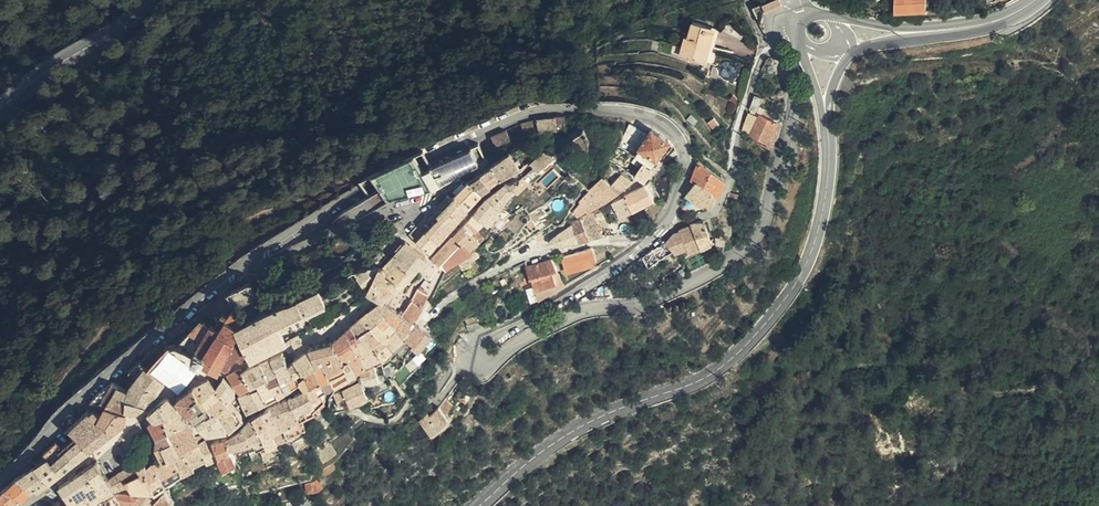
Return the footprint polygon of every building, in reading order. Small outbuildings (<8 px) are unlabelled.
[(781,6),(778,0),(776,0),(762,6),(764,13),(781,6)] [(905,7),(940,9),(940,0),(905,0),(905,7)] [(727,25),(704,18),(700,32),(697,30),(689,52),(715,60),(727,25)] [(778,118),(780,115),(764,108),(763,110),(761,109),(751,132),(768,140),(778,118)] [(538,128),(562,125),(566,125),(565,111),(537,113),(538,122),(538,128)] [(525,127),(538,122),(537,113),(522,119),(525,127)] [(632,117),(623,142),(637,148),(642,142),(652,128),(632,117)] [(644,143),(659,154),(672,137),(655,124),(652,128),(642,142),(644,143)] [(497,142),(511,135),(507,125),(492,132),(495,137),(497,142)] [(514,140),(505,146),(514,161),(524,155),(514,140)] [(559,147),(556,142),(548,141),(537,156),(540,158),(546,162),(559,147)] [(649,156),(654,160),(659,154),(644,143),(640,150),(641,150),(649,156)] [(500,149),(495,153),(505,167),(514,161),(505,146),(500,149)] [(376,169),(366,173),(368,178),(372,187),(362,192),(367,202),(377,197),(379,200),(422,187),(433,181),(423,161),(415,165),(409,154),(408,151),(376,169)] [(451,171),(441,152),(423,161),(433,181),(451,171)] [(495,153),(486,161),(496,173),(505,167),(495,153)] [(696,169),(699,172),(701,169),(717,180),(717,181),(723,187),(726,173),(701,155),(696,169)] [(649,156),(638,170),(648,176),(657,162),(655,160),(654,160),(649,156)] [(615,180),(628,169),(613,159),(607,172),(615,180)] [(486,161),(476,169),(487,180),(496,173),(486,161)] [(476,169),(475,168),(472,172),(466,178),(471,182),(465,188),(473,196),(487,180),(476,169)] [(462,176),(465,179),(466,178),(472,172),(468,169),(462,176)] [(615,180),(623,187),(636,177),(637,176),(628,169),(615,180)] [(699,172),(690,185),(704,197),(706,195),(717,181),(717,180),(701,169),(699,172)] [(556,171),(551,177),(555,182),(561,176),(556,171)] [(596,182),(611,197),(623,187),(615,180),(607,172),(596,182)] [(523,179),(518,175),(517,174),(514,177),(506,176),(488,192),(503,203),(509,195),(517,185),(518,186),(523,179)] [(465,179),(460,185),(454,190),(450,195),(464,207),(473,196),(465,188),(471,182),(466,178),(465,179)] [(455,181),(450,186),(454,190),(460,185),(455,181)] [(706,195),(714,199),(716,198),(723,187),(717,181),(706,195)] [(590,189),(602,202),(611,197),(596,182),(590,189)] [(647,182),(629,193),(636,206),(642,203),(653,197),(655,195),(648,183),(647,182)] [(450,186),(446,191),(448,193),(450,195),(454,190),(450,186)] [(590,204),(593,207),(602,202),(590,189),(584,197),(585,198),(590,204)] [(499,211),(503,203),(488,192),(481,199),(476,210),(487,218),(489,220),(499,211)] [(450,195),(448,193),(441,200),(442,200),(444,202),(450,195)] [(624,214),(631,209),(636,206),(629,193),(618,198),(616,199),(624,214)] [(444,202),(445,204),(458,215),(464,207),(450,195),(444,202)] [(590,204),(585,198),(579,206),(581,210),(590,204)] [(445,204),(433,217),(446,228),(458,215),(445,204)] [(579,221),(586,239),(595,237),(609,232),(597,209),(578,219),(579,221)] [(487,218),(476,210),(470,217),(480,227),(487,218)] [(715,233),(708,214),(697,217),(697,219),(704,240),(715,235),(715,233)] [(433,217),(424,228),(437,239),(446,228),(433,217)] [(688,225),(682,228),(672,234),(677,247),(686,242),(688,241),(689,242),(690,245),(704,240),(697,219),(687,224),(688,225)] [(570,226),(576,241),(586,239),(579,221),(570,226)] [(481,237),(464,223),(434,256),(447,268),(460,260),(465,256),(468,254),(468,253),(475,248),(473,245),(481,237)] [(570,242),(576,241),(570,226),(566,229),(562,232),(555,238),(557,242),(570,242)] [(728,231),(724,226),(720,229),(720,238),(728,237),(728,231)] [(652,259),(660,253),(661,253),(677,247),(672,234),(653,245),(650,248),(646,251),(651,257),(652,259)] [(399,280),(404,285),(415,270),(403,261),(417,244),(409,237),(404,244),(386,265),(399,280)] [(403,261),(415,270),(428,254),(417,244),(403,261)] [(594,249),(565,257),(569,272),(599,265),(594,249)] [(477,250),(468,253),(468,254),(470,258),(474,256),(475,257),(480,254),(477,250)] [(465,256),(460,260),(465,268),(472,263),(470,258),(468,254),(465,256)] [(538,260),(526,265),(528,269),(527,270),(531,280),(534,279),(543,300),(571,283),(557,254),(550,256),(538,260)] [(374,270),(379,276),(384,263),(383,263),(368,264),(374,270)] [(379,276),(392,284),(399,280),(386,265),(384,263),(379,276)] [(230,288),(238,303),(259,292),(252,275),(230,288)] [(370,285),(372,288),(386,295),(390,288),(392,284),(379,276),(370,285)] [(238,325),(254,354),(262,350),(270,347),(279,342),(283,340),(291,336),(294,334),(292,331),(285,321),(306,308),(307,310),(329,297),(321,283),(316,287),(309,292),(302,295),(293,298),(291,296),(287,299),(282,301),(272,305),(263,311),(250,318),(238,325)] [(420,285),(415,296),(421,300),(424,302),(430,291),(427,290),(421,286),(420,285)] [(415,296),(405,311),(414,319),(417,314),(424,302),(421,300),(415,296)] [(379,300),(377,302),(389,315),(399,306),(388,298),(379,300)] [(377,302),(365,313),(372,320),(383,331),(394,320),(389,315),(377,302)] [(206,339),(198,354),(196,357),(205,362),(208,360),(211,362),(211,363),(211,364),(211,366),(212,367),(213,367),(216,368),(218,367),(222,368),(224,365),(228,367),(233,364),(239,354),(247,359),(254,354),(238,325),(250,310),(238,303),(231,313),(226,311),(220,319),(217,318),(214,324),(206,339)] [(399,306),(389,315),(394,320),(404,331),(408,327),(414,319),(405,311),(399,306)] [(365,313),(356,322),(361,328),(372,320),(365,313)] [(372,320),(361,328),(372,341),(381,351),(389,346),(393,342),(383,331),(372,320)] [(383,331),(393,342),(399,337),(403,332),(404,331),(394,320),(383,331)] [(203,337),(206,339),(214,324),(204,321),(193,334),(203,337)] [(187,322),(173,335),(178,340),(192,328),(187,322)] [(353,324),(351,327),(356,338),(361,348),(365,346),(372,341),(361,328),(356,322),(353,324)] [(418,323),(407,338),(415,343),(413,347),(419,351),(432,334),(418,323)] [(294,334),(297,339),(302,338),(309,335),(303,326),(292,331),(294,334)] [(344,333),(333,337),(340,348),(352,340),(356,338),(351,327),(349,329),(344,333)] [(196,349),(194,352),(198,354),(206,339),(203,337),(201,340),(199,340),(193,345),(196,346),(195,348),(196,349)] [(318,360),(318,362),(323,360),(335,379),(342,375),(348,372),(357,367),(351,355),(344,357),(340,348),(333,337),(312,344),(318,360)] [(351,355),(357,367),(359,365),(366,359),(361,348),(356,338),(352,340),(340,348),(344,357),(351,355)] [(361,348),(366,359),(381,351),(372,341),(365,346),(361,348)] [(299,379),(303,383),(311,378),(308,373),(306,366),(318,362),(318,360),(312,344),(301,352),(291,359),(294,367),(297,373),(299,379)] [(271,375),(294,367),(291,359),(286,348),(275,353),(279,362),(269,368),(271,375)] [(142,353),(136,358),(141,363),(131,375),(163,382),(166,376),(167,375),(162,371),(150,362),(145,357),(142,353)] [(264,378),(271,375),(269,368),(279,362),(275,353),(257,360),(264,378)] [(261,379),(264,378),(257,360),(251,363),(246,367),(250,376),(253,382),(261,379)] [(308,373),(311,378),(313,381),(317,379),(323,387),(335,379),(323,360),(318,362),(306,366),(308,373)] [(250,376),(246,367),(245,365),(239,368),(234,371),(240,381),(250,376)] [(381,376),(376,365),(362,372),(367,382),(381,376)] [(293,382),(297,373),(294,367),(271,375),(277,392),(285,386),(293,382)] [(121,400),(130,403),(130,400),(133,385),(127,380),(118,374),(104,383),(100,386),(96,390),(111,396),(121,400)] [(133,385),(149,396),(157,388),(163,382),(131,375),(127,380),(133,385)] [(217,382),(204,390),(219,408),(232,398),(225,389),(232,379),(228,375),(220,386),(217,382)] [(266,400),(277,392),(271,375),(264,378),(261,379),(263,383),(259,385),(266,400)] [(245,386),(249,384),(253,382),(250,376),(240,381),(242,384),(245,386)] [(212,377),(200,385),(204,390),(217,382),(212,377)] [(298,390),(287,395),(303,418),(317,407),(317,406),(313,401),(316,399),(307,386),(313,381),(311,378),(303,383),(305,387),(298,390)] [(368,384),(373,395),(385,389),(379,378),(368,384)] [(240,388),(232,379),(225,389),(232,398),(233,398),(240,388)] [(317,407),(322,412),(328,404),(324,399),(329,394),(323,387),(317,379),(313,381),(307,386),(316,399),(313,401),(317,406),(317,407)] [(349,400),(352,404),(369,395),(360,379),(343,388),(349,400)] [(133,385),(130,400),(140,402),(142,401),(149,396),(133,385)] [(204,390),(200,385),(184,397),(196,412),(198,411),(203,419),(219,408),(204,390)] [(258,405),(266,400),(259,385),(252,389),(250,390),(258,405)] [(349,400),(343,388),(334,393),(340,405),(349,400)] [(250,410),(258,405),(250,390),(241,395),(250,410)] [(455,394),(445,403),(451,410),(461,400),(455,394)] [(279,399),(270,404),(290,436),(309,427),(303,418),(287,395),(279,399)] [(84,427),(95,439),(120,419),(113,410),(121,400),(111,396),(105,405),(101,400),(98,403),(96,401),(89,406),(75,417),(84,427)] [(155,411),(159,416),(164,413),(168,420),(182,409),(173,397),(163,402),(155,411)] [(232,398),(219,408),(224,417),(231,413),(238,425),(245,419),(233,398),(232,398)] [(113,410),(120,419),(128,412),(130,403),(121,400),(113,410)] [(435,411),(427,418),(436,429),(454,416),(451,410),(445,403),(435,411)] [(270,404),(263,408),(280,440),(290,436),(270,404)] [(219,408),(203,419),(209,429),(211,431),(212,432),(213,432),(230,428),(224,417),(219,408)] [(263,408),(254,416),(268,441),(270,444),(280,440),(263,408)] [(168,420),(175,432),(190,422),(182,409),(168,420)] [(425,415),(427,418),(435,411),(434,409),(425,415)] [(164,442),(166,448),(168,446),(174,444),(174,442),(179,440),(175,432),(168,420),(164,413),(159,416),(156,421),(164,431),(164,442)] [(224,417),(230,428),(232,431),(238,425),(231,413),(224,417)] [(254,416),(245,426),(253,442),(255,445),(268,441),(254,416)] [(179,440),(185,449),(185,450),(201,442),(190,422),(175,432),(179,440)] [(245,426),(229,437),(234,449),(253,442),(245,426)] [(71,438),(81,450),(95,439),(84,427),(71,438)] [(226,466),(239,459),(234,449),(229,437),(215,442),(222,458),(226,466)] [(56,447),(66,459),(81,450),(71,438),(61,445),(60,448),(56,447)] [(207,453),(212,462),(222,458),(215,442),(213,439),(202,444),(201,442),(185,450),(192,461),(193,460),(207,453)] [(164,449),(169,457),(177,453),(185,449),(179,440),(174,442),(174,444),(168,446),(166,448),(164,449)] [(324,459),(338,450),(331,440),(317,449),(324,459)] [(44,447),(59,465),(66,459),(56,447),(52,443),(44,447)] [(26,469),(34,476),(37,480),(41,478),(59,465),(44,447),(26,458),(30,468),(26,469)] [(177,453),(188,474),(199,468),(193,460),(192,461),(185,450),(185,449),(177,453)] [(169,457),(163,461),(172,484),(188,474),(177,453),(169,457)] [(193,460),(199,468),(212,462),(207,453),(193,460)] [(163,461),(155,466),(158,491),(159,493),(165,488),(172,484),(163,461)] [(102,462),(90,470),(107,495),(119,490),(113,480),(102,462)] [(138,464),(125,473),(131,482),(145,473),(143,470),(138,464)] [(145,473),(131,482),(133,485),(137,492),(158,491),(155,466),(152,468),(151,464),(143,470),(145,473)] [(11,475),(21,483),(25,487),(34,476),(26,469),(20,466),(11,475)] [(107,495),(90,470),(66,484),(75,495),(77,498),(81,496),(84,498),(90,505),(98,501),(107,495)] [(125,473),(113,480),(119,490),(123,488),(133,485),(131,482),(125,473)] [(10,497),(21,483),(11,475),(0,486),(0,489),(10,497)] [(307,479),(310,489),(318,489),(325,484),(320,475),(316,478),(312,478),(307,479)] [(10,497),(0,489),(0,505),(3,505),(5,505),(10,497)] [(163,505),(176,505),(179,504),(170,492),(159,500),(158,501),(163,505)] [(120,495),(125,504),(139,503),(141,499),(128,494),(124,494),(120,495)] [(143,505),(150,505),(157,499),(153,496),(150,495),(144,494),(142,496),(141,499),(139,503),(143,505)] [(120,495),(110,499),(100,505),(101,505),(121,505),(125,504),(120,495)]
